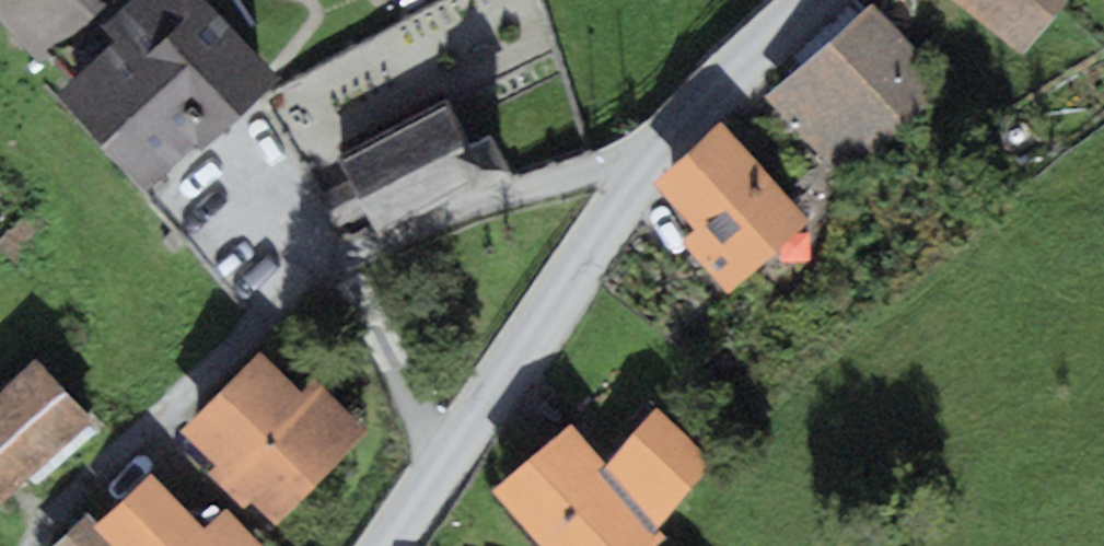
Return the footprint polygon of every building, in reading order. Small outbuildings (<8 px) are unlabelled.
[(39,59),(102,0),(0,0),(0,18),(39,59)] [(53,92),(142,189),(196,141),(201,147),(279,76),(210,0),(126,0),(99,24),(112,39),(53,92)] [(873,0),(765,95),(839,179),(947,84),(873,0)] [(1021,54),(1066,0),(955,0),(1021,54)] [(449,93),(336,158),(348,178),(319,194),(337,225),(365,209),(380,235),(470,183),(476,193),(512,172),(489,133),(476,140),(449,93)] [(808,220),(719,121),(652,181),(694,228),(681,240),(727,292),(808,220)] [(301,388),(259,347),(180,429),(216,464),(208,472),(243,506),(250,499),(274,523),(365,428),(311,376),(301,388)] [(0,392),(0,503),(91,419),(35,360),(0,392)] [(491,489),(540,545),(656,545),(668,536),(658,525),(713,460),(656,406),(606,465),(569,422),(491,489)] [(152,471),(99,520),(88,510),(49,545),(260,545),(224,508),(204,526),(152,471)]
